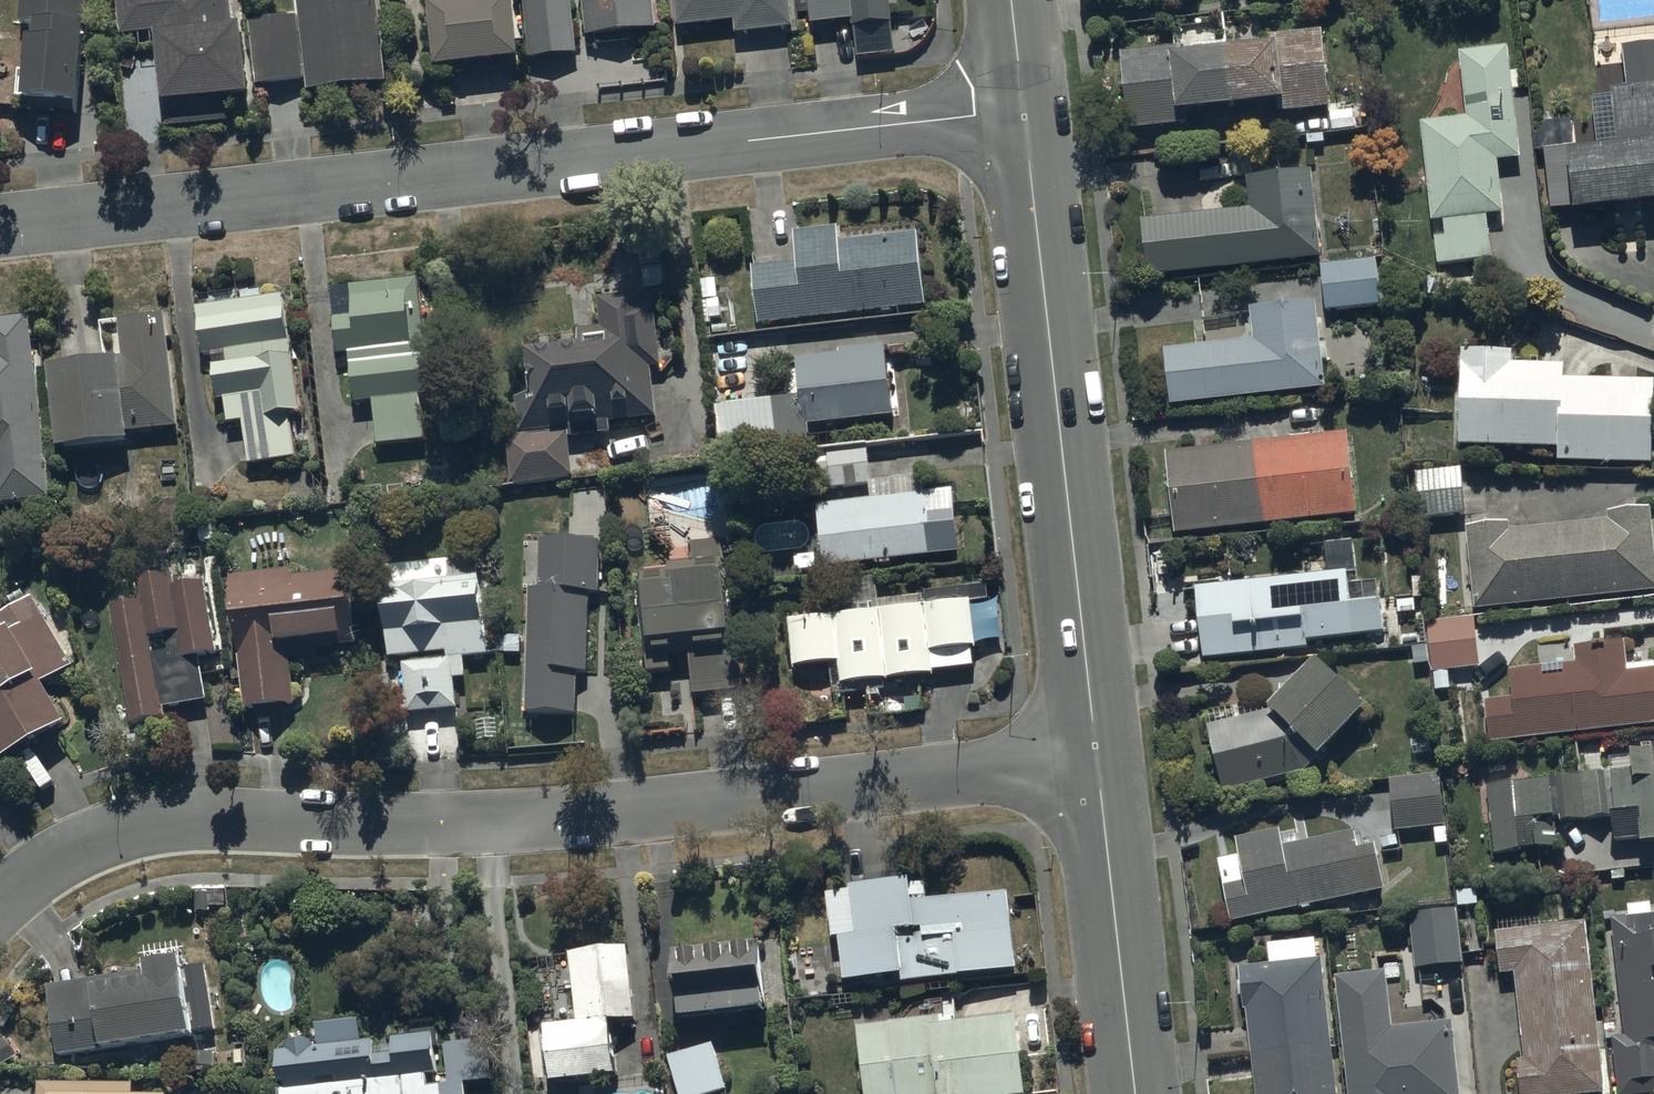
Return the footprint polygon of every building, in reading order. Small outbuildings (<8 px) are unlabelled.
[(88,0),(22,0),(20,32),(31,32),(27,112),(82,115),(88,0)] [(122,43),(156,39),(166,133),(232,126),(230,107),(250,106),(243,34),(235,35),(232,0),(117,0),(122,43)] [(300,22),(249,27),(256,93),(309,88),(310,97),(384,90),(376,0),(298,0),(300,22)] [(434,61),(519,53),(513,0),(427,0),(434,61)] [(528,56),(577,50),(571,0),(521,0),(528,56)] [(586,33),(655,25),(652,0),(582,0),(586,33)] [(677,24),(733,17),(735,31),(794,24),(791,0),(675,0),(677,24)] [(797,9),(809,8),(810,20),(853,16),(853,24),(891,20),(890,0),(796,0),(797,9)] [(1177,43),(1120,49),(1128,125),(1190,119),(1189,110),(1276,101),(1277,108),(1328,103),(1320,26),(1269,32),(1269,36),(1177,46),(1177,43)] [(1546,156),(1552,216),(1573,214),(1574,223),(1653,214),(1653,51),(1624,54),(1628,94),(1611,96),(1617,155),(1612,156),(1611,149),(1546,156)] [(1466,124),(1421,128),(1437,268),(1491,263),(1487,221),(1507,219),(1502,165),(1522,163),(1513,53),(1460,58),(1466,124)] [(1249,206),(1138,218),(1144,274),(1321,254),(1311,167),(1245,174),(1249,206)] [(799,270),(754,274),(760,329),(925,313),(918,244),(840,251),(838,234),(796,238),(799,270)] [(1377,257),(1320,264),(1325,308),(1383,301),(1377,257)] [(418,285),(350,291),(353,324),(334,326),(338,362),(350,361),(355,410),(373,408),(378,453),(426,448),(421,401),(430,400),(418,285)] [(1252,336),(1163,346),(1169,403),(1325,386),(1315,298),(1248,305),(1252,336)] [(642,299),(597,303),(600,334),(580,336),(582,359),(568,360),(568,357),(551,358),(551,360),(529,362),(533,406),(520,407),(522,436),(504,437),(509,490),(574,485),(570,443),(612,440),(611,427),(656,423),(652,373),(660,373),(654,308),(642,309),(642,299)] [(282,302),(195,316),(203,362),(209,361),(217,409),(224,407),(228,432),(242,430),(249,471),(297,463),(291,423),(302,422),(282,302)] [(114,371),(51,377),(60,456),(135,448),(134,439),(178,434),(165,320),(118,325),(122,364),(113,365),(114,371)] [(51,503),(32,323),(0,325),(0,508),(51,503)] [(842,365),(797,368),(800,409),(717,414),(721,462),(814,455),(812,433),(893,427),(887,353),(841,356),(842,365)] [(1514,358),(1461,357),(1458,453),(1558,455),(1558,468),(1650,470),(1653,386),(1563,384),(1563,372),(1513,371),(1514,358)] [(1345,429),(1164,449),(1172,531),(1354,512),(1345,429)] [(816,494),(870,491),(867,456),(813,460),(816,494)] [(1460,471),(1414,475),(1418,524),(1464,520),(1460,471)] [(872,508),(817,513),(823,571),(958,559),(953,495),(925,498),(924,486),(870,491),(872,508)] [(1467,532),(1477,614),(1653,596),(1653,580),(1649,516),(1608,519),(1608,530),(1507,537),(1506,529),(1467,532)] [(1322,540),(1326,570),(1194,584),(1202,656),(1307,645),(1307,640),(1383,632),(1380,596),(1349,600),(1346,570),(1353,570),(1350,538),(1322,540)] [(602,546),(539,545),(538,596),(529,595),(526,720),(579,721),(580,679),(588,679),(590,600),(600,601),(602,546)] [(672,656),(689,656),(695,704),(737,702),(723,551),(692,552),(693,569),(667,570),(668,578),(644,579),(648,679),(673,678),(672,656)] [(293,571),(233,579),(244,723),(298,718),(292,664),(321,661),(319,650),(358,645),(349,574),(294,580),(293,571)] [(479,581),(383,591),(390,667),(402,666),(407,721),(458,716),(455,687),(466,686),(464,667),(488,664),(479,581)] [(208,707),(201,666),(218,663),(205,586),(175,591),(173,582),(137,589),(140,606),(111,611),(132,730),(167,724),(165,714),(208,707)] [(972,656),(979,655),(975,611),(989,610),(987,591),(924,597),(924,603),(878,608),(876,583),(838,587),(841,618),(788,623),(792,673),(841,668),(843,689),(935,681),(935,674),(973,671),(972,656)] [(0,641),(0,762),(4,770),(66,735),(42,692),(74,673),(36,605),(0,625),(0,639),(1,641),(0,641)] [(1450,694),(1449,676),(1479,673),(1475,622),(1425,626),(1430,677),(1434,677),(1436,696),(1450,694)] [(1489,709),(1492,747),(1653,735),(1653,671),(1629,673),(1627,647),(1573,651),(1574,673),(1511,678),(1514,707),(1489,709)] [(1271,705),(1205,724),(1224,790),(1303,768),(1364,701),(1314,653),(1267,702),(1271,705)] [(1488,789),(1495,861),(1521,859),(1521,856),(1559,853),(1557,830),(1610,825),(1613,850),(1639,847),(1640,855),(1653,853),(1653,754),(1630,756),(1632,775),(1488,789)] [(1440,772),(1390,778),(1397,829),(1446,823),(1440,772)] [(1279,826),(1235,834),(1243,877),(1221,881),(1228,918),(1384,888),(1375,841),(1355,844),(1352,829),(1282,843),(1279,826)] [(847,886),(824,888),(830,935),(837,935),(842,977),(898,970),(899,978),(1015,965),(1006,889),(926,898),(924,878),(908,880),(907,874),(847,881),(847,886)] [(1611,924),(1625,1043),(1612,1044),(1618,1093),(1653,1093),(1653,912),(1652,912),(1652,909),(1629,912),(1630,922),(1611,924)] [(1415,918),(1418,974),(1462,972),(1459,916),(1415,918)] [(1497,940),(1501,981),(1515,979),(1524,1069),(1515,1069),(1517,1093),(1603,1093),(1588,931),(1497,940)] [(1237,964),(1241,1006),(1245,1005),(1254,1093),(1336,1093),(1322,955),(1315,956),(1312,933),(1267,937),(1269,961),(1237,964)] [(757,938),(669,945),(675,1020),(763,1013),(757,938)] [(574,1020),(540,1024),(546,1078),(614,1070),(608,1019),(635,1016),(626,939),(566,947),(574,1020)] [(1336,983),(1348,1093),(1460,1093),(1453,1030),(1396,1035),(1391,980),(1401,979),(1399,966),(1384,968),(1385,978),(1336,983)] [(207,968),(45,991),(56,1065),(195,1046),(194,1041),(216,1038),(207,968)] [(853,1021),(863,1093),(1013,1093),(1026,1092),(1015,1010),(940,1020),(939,1010),(853,1021)] [(488,1046),(434,1052),(434,1039),(393,1041),(394,1060),(376,1061),(375,1046),(361,1046),(360,1028),(318,1031),(319,1053),(311,1053),(311,1048),(288,1049),(289,1057),(277,1058),(281,1093),(466,1093),(466,1089),(493,1087),(488,1046)] [(666,1055),(677,1093),(716,1093),(725,1092),(711,1042),(666,1055)]
